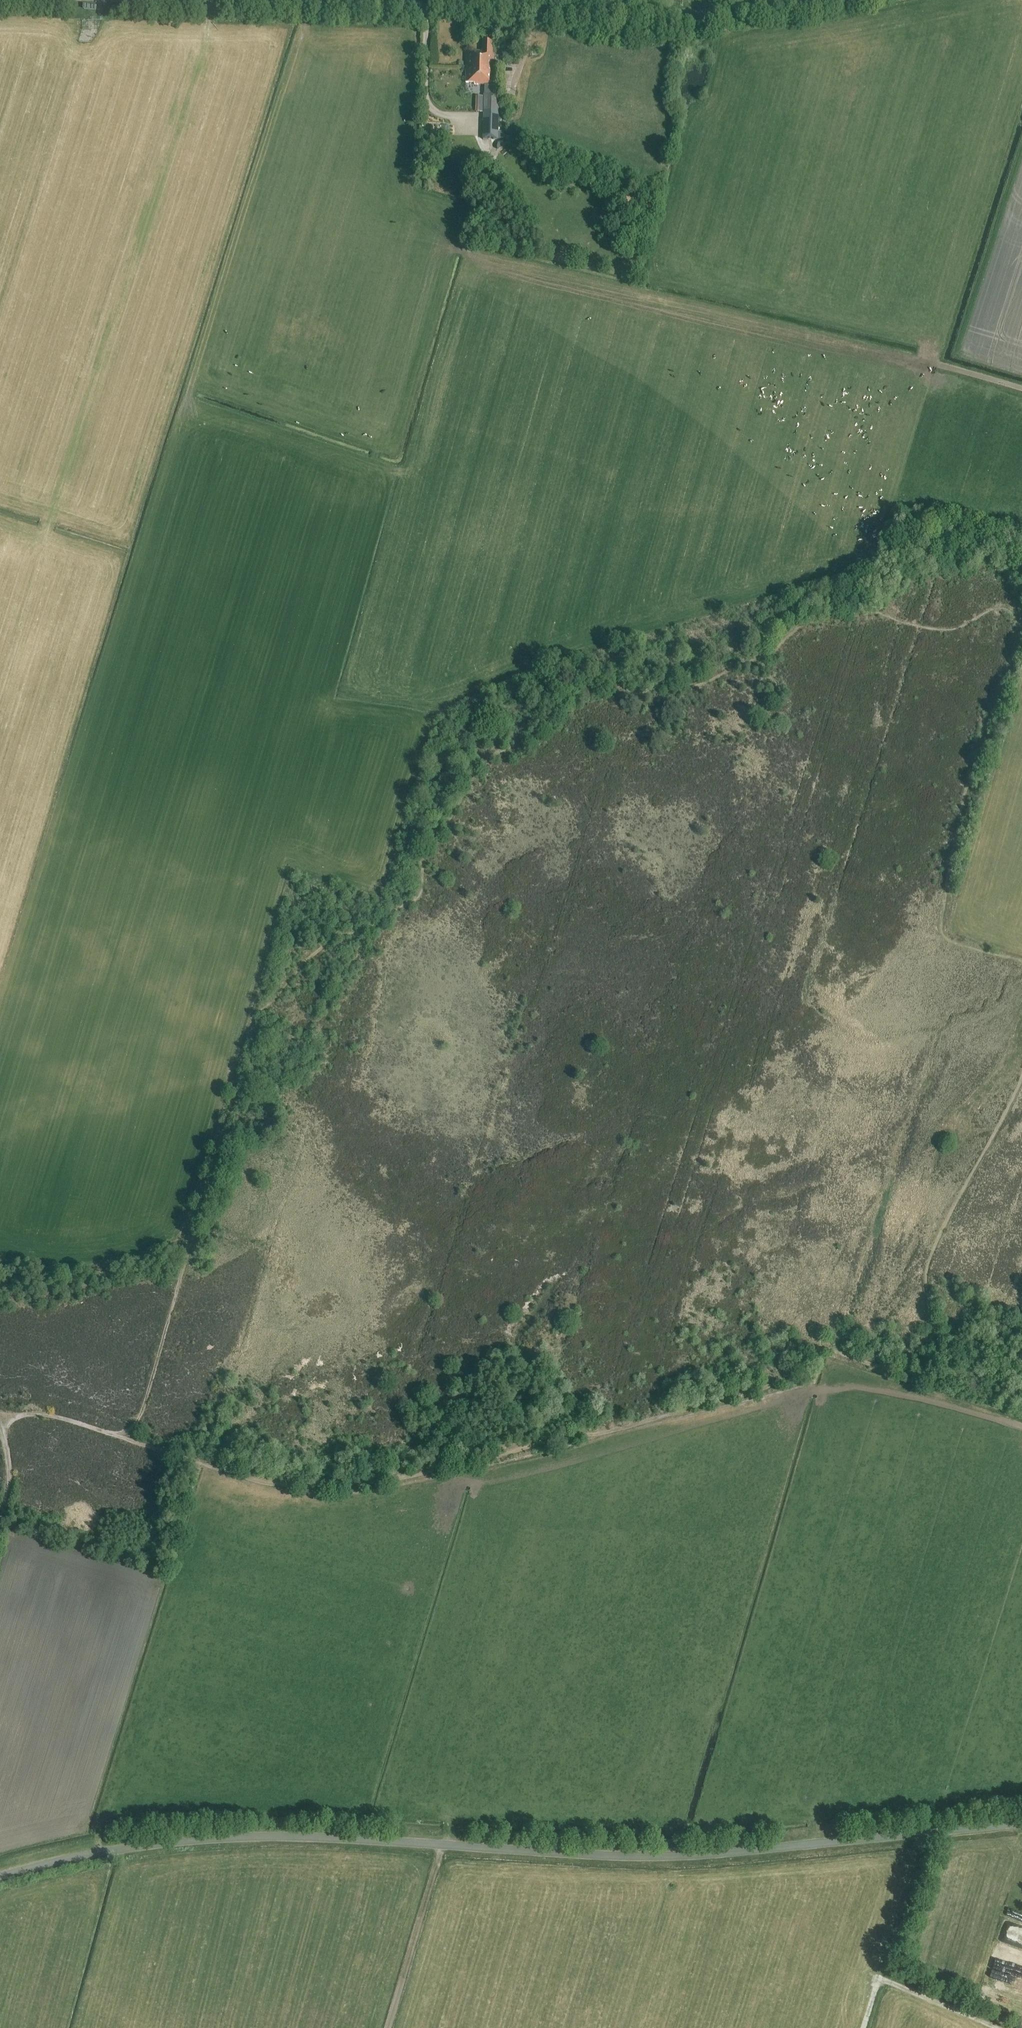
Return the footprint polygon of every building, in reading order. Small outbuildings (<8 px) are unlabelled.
[(483,85),(483,93),(482,140),(497,140),(499,93),(492,93),(493,56),(492,56),(492,42),(482,41),(481,52),(466,51),(464,83),(473,83),(473,85),(483,85)] [(1000,1932),(997,1945),(1015,1949),(1018,1936),(1000,1932)] [(1020,1992),(1021,1985),(1021,1980),(993,1971),(989,1982),(1020,1992)]
